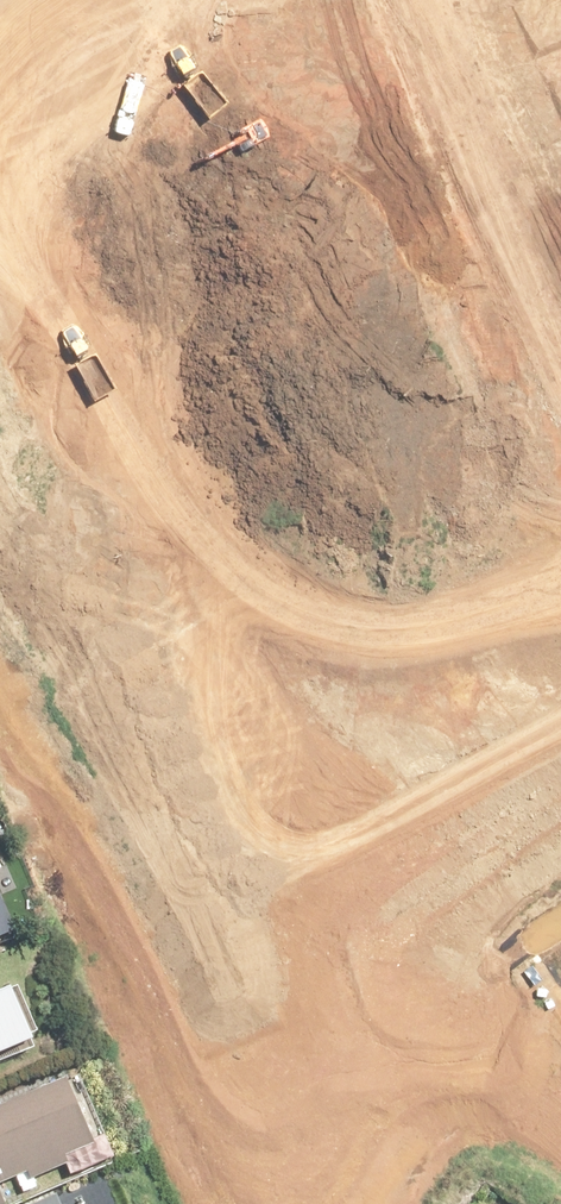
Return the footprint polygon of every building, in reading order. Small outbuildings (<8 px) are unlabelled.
[(0,896),(0,936),(14,930),(0,896)] [(10,986),(0,990),(0,1052),(32,1038),(10,986)] [(68,1080),(0,1108),(0,1184),(30,1171),(32,1178),(97,1150),(68,1080)]
